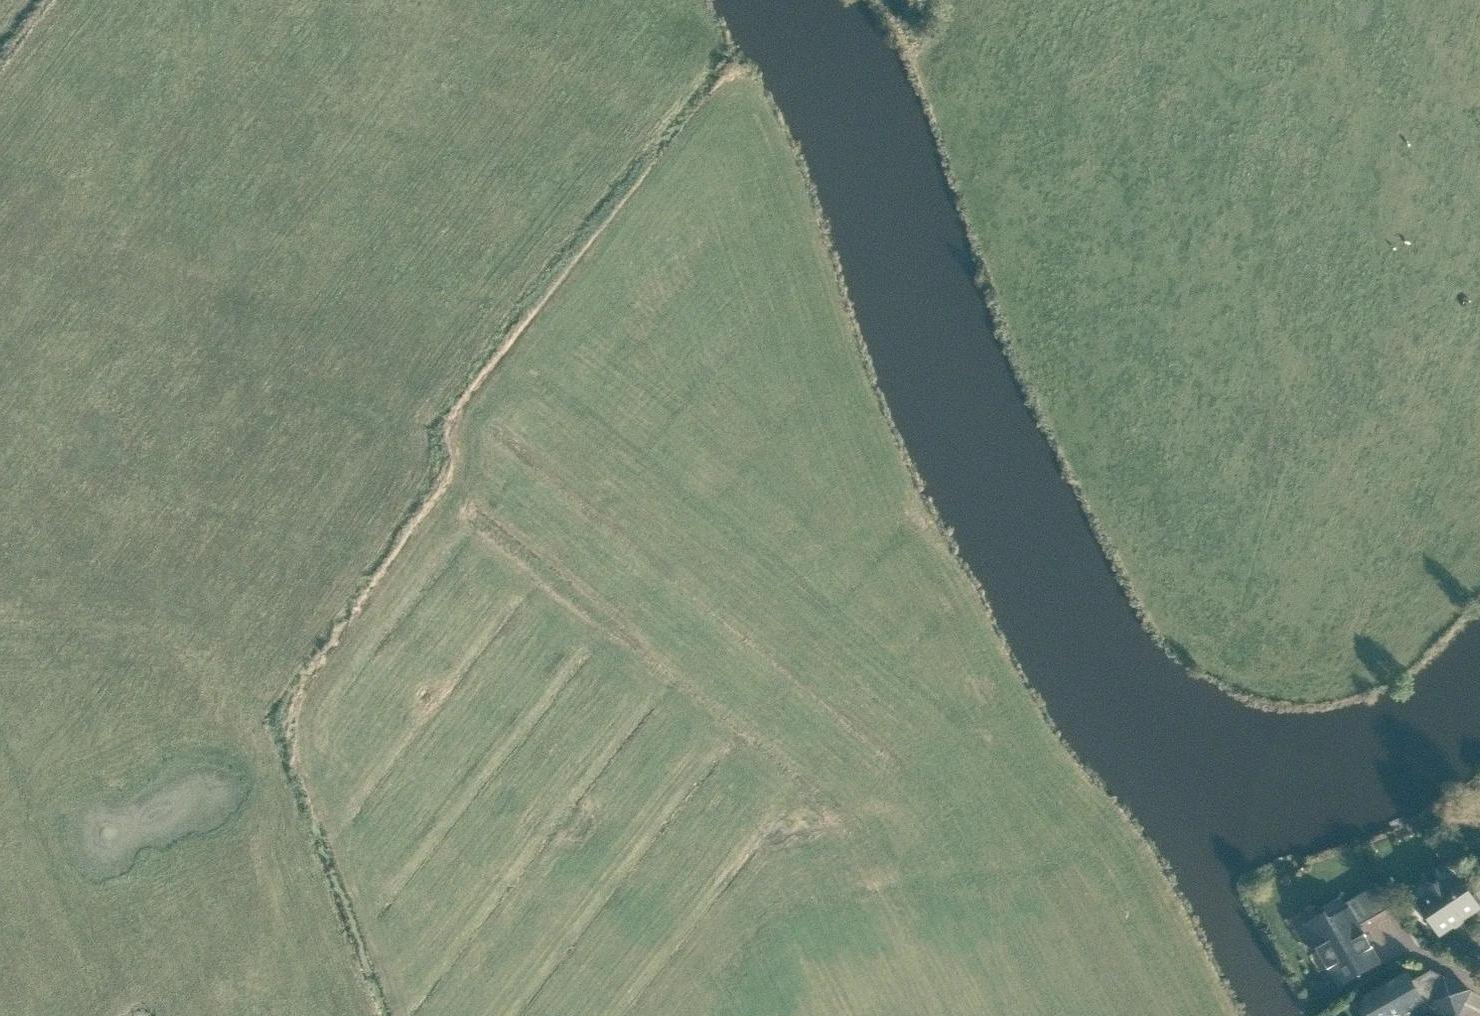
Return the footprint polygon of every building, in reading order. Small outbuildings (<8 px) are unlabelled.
[(1423,900),(1445,933),(1479,910),(1479,895),(1479,896),(1464,872),(1423,900)] [(1397,904),(1385,882),(1308,926),(1340,983),(1381,960),(1361,925),(1397,904)] [(1475,989),(1437,969),(1417,979),(1415,974),(1360,999),(1370,1015),(1411,1015),(1408,1012),(1431,1003),(1463,1015),(1475,989)]
